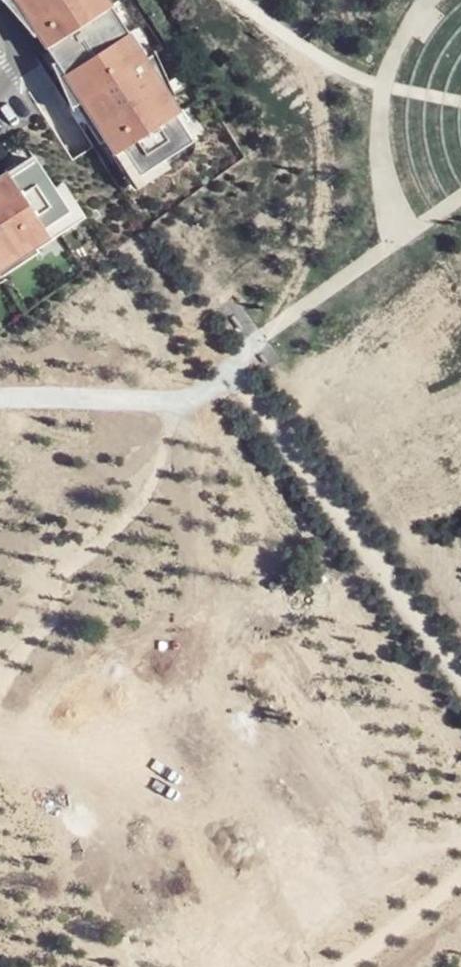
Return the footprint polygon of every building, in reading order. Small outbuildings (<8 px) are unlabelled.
[(29,35),(33,33),(37,30),(18,0),(0,0),(0,2),(29,35)] [(37,30),(33,33),(42,48),(101,10),(94,0),(18,0),(37,30)] [(110,25),(101,10),(42,48),(52,62),(56,59),(80,98),(95,122),(91,124),(110,153),(118,147),(135,174),(157,159),(186,141),(175,124),(169,114),(174,112),(141,60),(137,63),(120,36),(118,37),(111,41),(103,30),(110,25)] [(111,41),(118,37),(110,25),(103,30),(111,41)] [(127,32),(120,36),(137,63),(141,60),(144,58),(127,32)] [(144,58),(141,60),(165,98),(169,95),(151,54),(144,58)] [(80,98),(56,59),(52,62),(48,65),(67,107),(70,105),(80,98)] [(95,122),(80,98),(70,105),(95,143),(101,139),(91,124),(95,122)] [(174,112),(169,114),(175,124),(183,120),(176,110),(174,112)] [(135,174),(118,147),(110,153),(107,155),(129,189),(163,168),(157,159),(135,174)] [(64,210),(49,186),(30,158),(13,168),(4,175),(1,171),(0,172),(0,257),(25,241),(28,245),(43,236),(38,227),(64,210)] [(4,175),(13,168),(9,162),(0,168),(0,169),(1,171),(4,175)] [(49,186),(64,210),(38,227),(43,236),(44,238),(79,216),(57,181),(49,186)] [(32,251),(28,245),(25,241),(0,257),(0,272),(32,251)]
